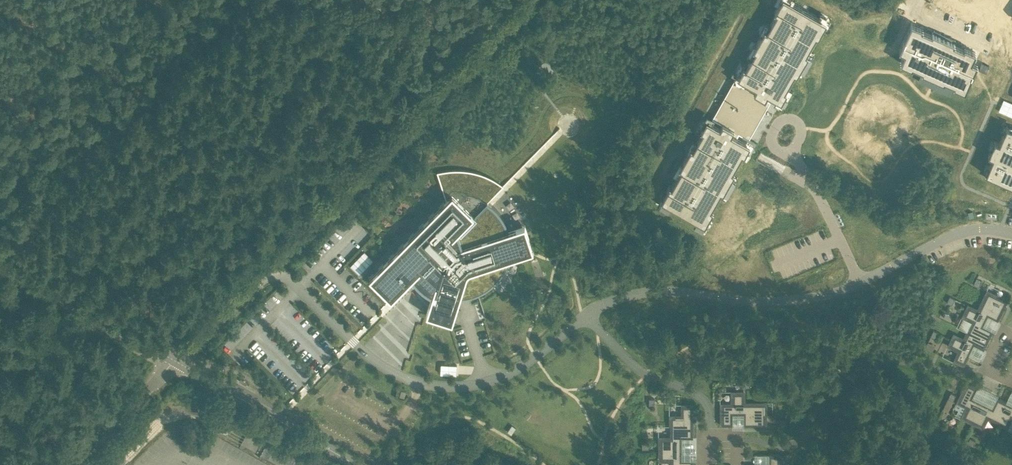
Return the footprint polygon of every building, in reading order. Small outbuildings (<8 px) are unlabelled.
[(738,76),(745,81),(768,94),(781,101),(787,91),(785,90),(795,72),(797,73),(808,54),(806,52),(816,35),(818,36),(826,21),(789,0),(781,0),(774,11),(777,12),(767,30),(765,28),(753,49),(755,50),(745,67),(743,66),(738,76)] [(910,27),(899,51),(905,53),(900,63),(912,68),(913,66),(922,70),(921,72),(944,82),(944,80),(954,84),(953,86),(961,89),(965,91),(966,88),(977,64),(972,61),(975,54),(975,53),(976,52),(972,50),(964,47),(964,48),(954,44),(955,42),(933,32),(932,34),(922,30),(923,28),(911,23),(910,26),(910,27)] [(982,62),(979,69),(986,72),(989,65),(982,62)] [(733,79),(712,117),(722,123),(720,127),(737,136),(739,133),(749,138),(754,128),(750,126),(755,117),(759,120),(770,100),(765,98),(768,94),(745,81),(744,85),(733,79)] [(999,111),(1011,116),(1011,103),(1004,99),(999,111)] [(669,185),(661,199),(705,224),(713,209),(711,208),(721,191),(723,192),(734,171),(733,170),(742,153),(744,154),(750,144),(737,136),(720,127),(707,119),(701,129),(703,130),(693,148),(691,147),(679,167),(682,168),(672,186),(669,185)] [(985,174),(1011,185),(1011,128),(1006,126),(999,142),(994,140),(988,155),(992,157),(985,174)] [(366,281),(387,302),(408,282),(410,284),(412,287),(415,289),(417,291),(418,292),(422,295),(424,297),(429,299),(422,318),(447,326),(455,302),(461,304),(464,303),(468,302),(470,302),(474,300),(478,298),(481,296),(485,294),(487,292),(490,289),(493,287),(495,284),(497,281),(499,278),(502,272),(503,270),(504,267),(505,264),(528,257),(523,241),(553,232),(553,230),(552,227),(552,224),(551,220),(550,217),(549,214),(548,211),(546,208),(545,205),(543,202),(541,199),(539,196),(537,193),(535,191),(533,188),(530,186),(528,184),(525,182),(522,180),(520,178),(517,176),(514,175),(511,173),(508,172),(504,171),(501,170),(498,169),(495,168),(491,168),(488,167),(484,167),(481,167),(478,167),(474,167),(472,168),(471,168),(468,168),(464,169),(461,170),(458,171),(455,172),(450,174),(449,175),(446,177),(443,179),(440,180),(437,183),(435,185),(432,187),(443,206),(366,281)] [(976,278),(973,284),(978,286),(981,280),(976,278)] [(988,316),(998,321),(1008,300),(987,290),(983,300),(993,305),(988,316)] [(949,296),(947,302),(952,304),(955,298),(949,296)] [(988,339),(993,329),(984,325),(988,316),(993,305),(983,300),(978,310),(968,305),(963,315),(973,320),(968,329),(988,339)] [(968,329),(964,339),(954,334),(948,344),(958,349),(954,359),(964,364),(974,345),(983,350),(988,339),(968,329)] [(930,336),(935,338),(938,332),(933,330),(930,336)] [(441,364),(441,373),(456,374),(457,364),(441,364)] [(982,401),(973,397),(978,387),(967,382),(957,402),(968,408),(963,417),(972,422),(982,401)] [(732,391),(732,402),(721,402),(721,425),(733,425),(733,414),(743,414),(754,414),(754,403),(744,403),(744,391),(732,391)] [(948,398),(953,401),(956,394),(951,392),(948,398)] [(972,422),(983,427),(987,418),(996,422),(1006,401),(996,396),(991,406),(982,401),(972,422)] [(1007,427),(1011,417),(1011,404),(1006,401),(996,422),(1007,427)] [(754,414),(743,414),(743,425),(766,425),(766,414),(765,414),(765,403),(754,403),(754,414)] [(674,416),(673,416),(670,416),(670,427),(693,427),(693,405),(681,405),(681,416),(673,416),(674,416)] [(512,425),(507,431),(511,434),(516,427),(512,425)] [(670,427),(670,437),(659,437),(659,448),(682,448),(682,438),(693,438),(693,427),(670,427)] [(967,443),(973,446),(976,441),(970,437),(967,443)] [(659,459),(671,459),(671,464),(693,464),(693,459),(682,459),(682,448),(659,448),(659,459)] [(746,464),(780,464),(780,454),(768,454),(768,464),(746,464)]
